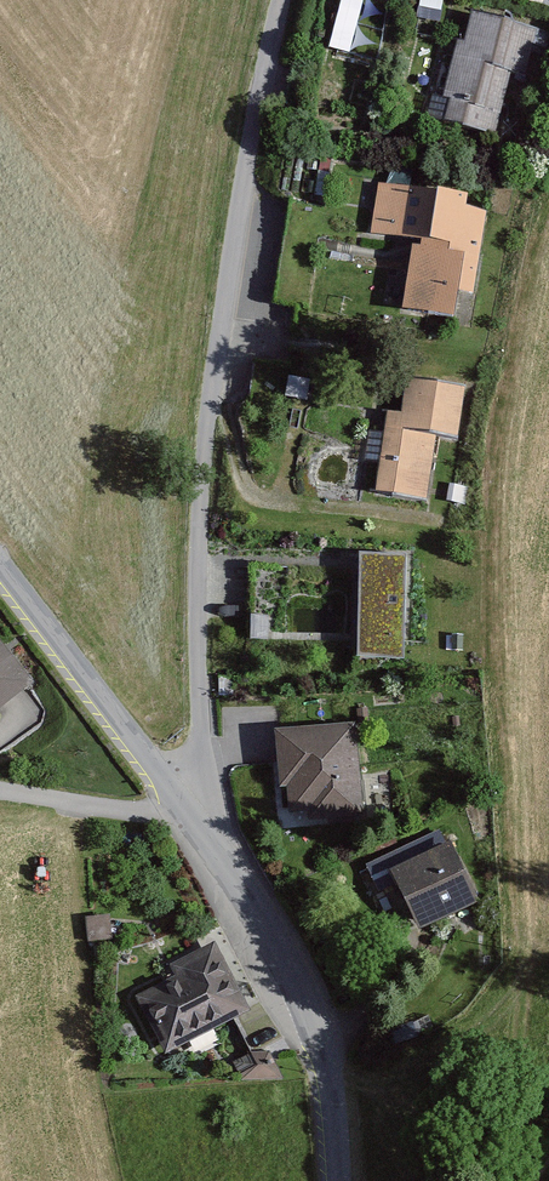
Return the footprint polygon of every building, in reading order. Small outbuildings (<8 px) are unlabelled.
[(364,0),(342,0),(330,46),(351,52),(364,0)] [(535,32),(469,17),(463,45),(455,43),(442,100),(448,102),(443,124),(491,135),(505,73),(525,77),(535,32)] [(466,211),(467,199),(375,185),(368,236),(412,242),(401,313),(453,321),(457,295),(469,297),(482,214),(466,211)] [(453,437),(460,388),(405,380),(400,415),(386,413),(375,492),(423,499),(432,435),(453,437)] [(405,559),(360,559),(358,662),(404,662),(405,559)] [(0,648),(0,707),(28,685),(0,648)] [(310,821),(327,820),(336,802),(361,800),(355,726),(274,732),(279,792),(287,791),(289,814),(309,813),(310,821)] [(475,904),(449,848),(389,874),(415,931),(475,904)] [(246,1013),(210,945),(168,967),(175,980),(134,1001),(163,1056),(246,1013)] [(237,1063),(247,1082),(278,1066),(268,1046),(237,1063)]
